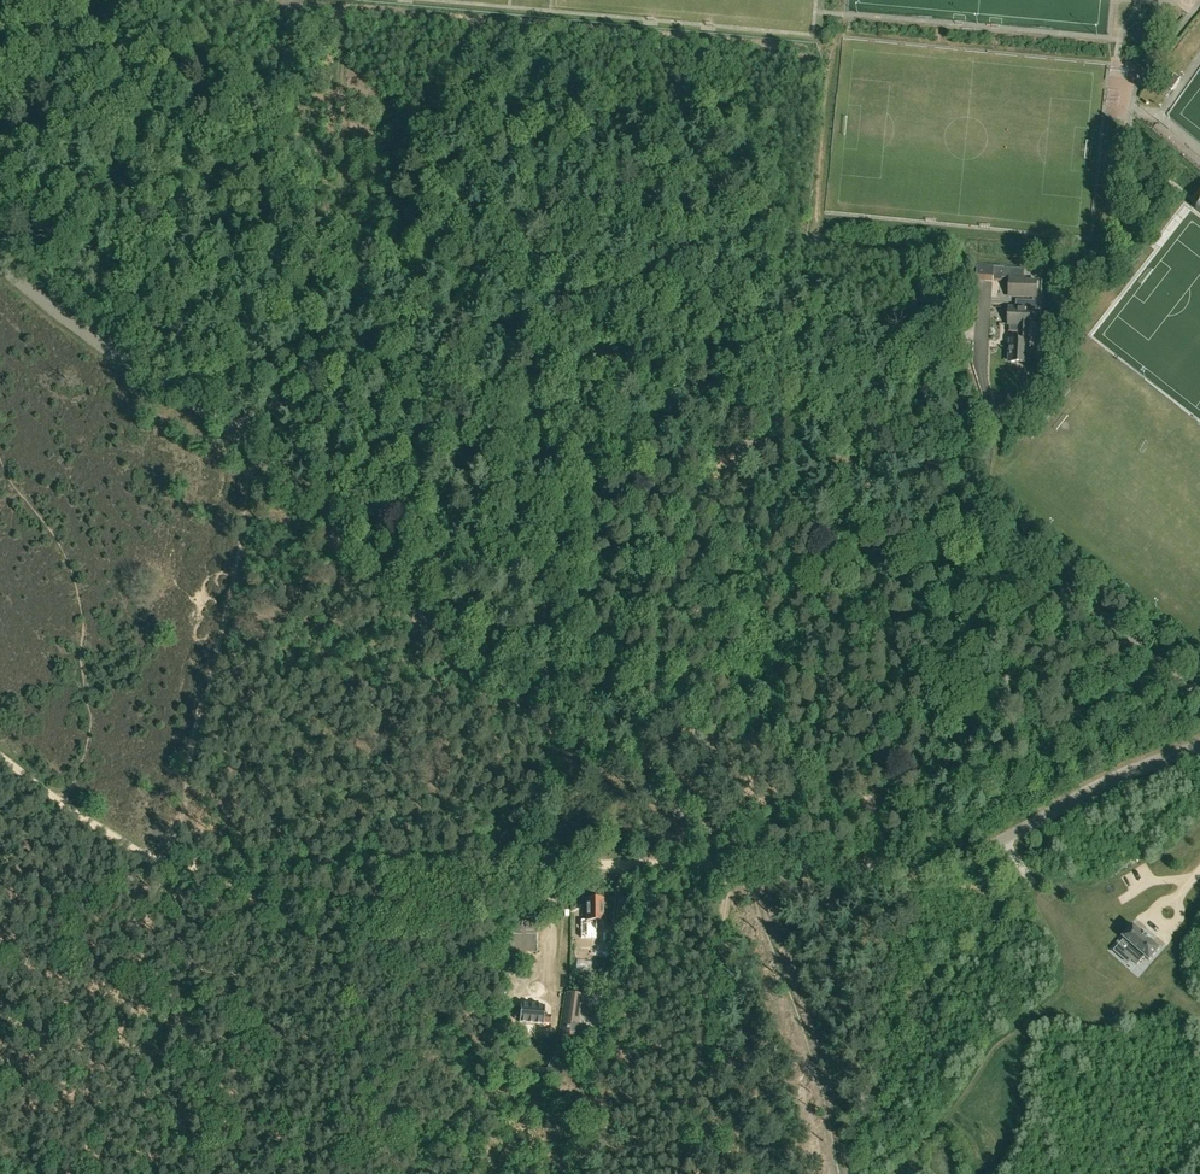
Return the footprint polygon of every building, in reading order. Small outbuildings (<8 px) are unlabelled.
[(1175,70),(1166,83),(1175,89),(1184,76),(1175,70)] [(978,266),(977,278),(985,279),(986,266),(978,266)] [(1036,296),(1036,280),(1025,280),(1025,277),(1024,277),(1024,269),(1003,269),(1002,277),(1010,277),(1009,295),(1036,296)] [(1039,309),(1039,300),(1027,300),(1027,307),(1009,307),(1008,324),(1018,324),(1018,341),(1010,340),(1009,361),(1027,361),(1029,308),(1039,309)] [(596,919),(603,919),(602,898),(586,898),(586,933),(597,932),(596,919)] [(508,951),(512,951),(538,952),(538,921),(522,920),(522,926),(509,926),(508,934),(508,950),(508,951)] [(1151,960),(1161,949),(1151,940),(1152,939),(1146,934),(1145,935),(1135,926),(1125,937),(1130,941),(1122,951),(1137,964),(1145,955),(1151,960)] [(603,940),(593,947),(599,955),(608,948),(603,940)] [(558,977),(567,977),(567,963),(557,963),(558,977)] [(540,979),(548,978),(548,966),(540,966),(540,979)] [(517,994),(516,1006),(520,1006),(520,1010),(544,1012),(544,1011),(551,1012),(552,1004),(545,1003),(546,994),(538,993),(538,992),(530,991),(530,992),(522,992),(522,995),(517,994)] [(583,994),(568,992),(562,1035),(577,1037),(583,994)]
